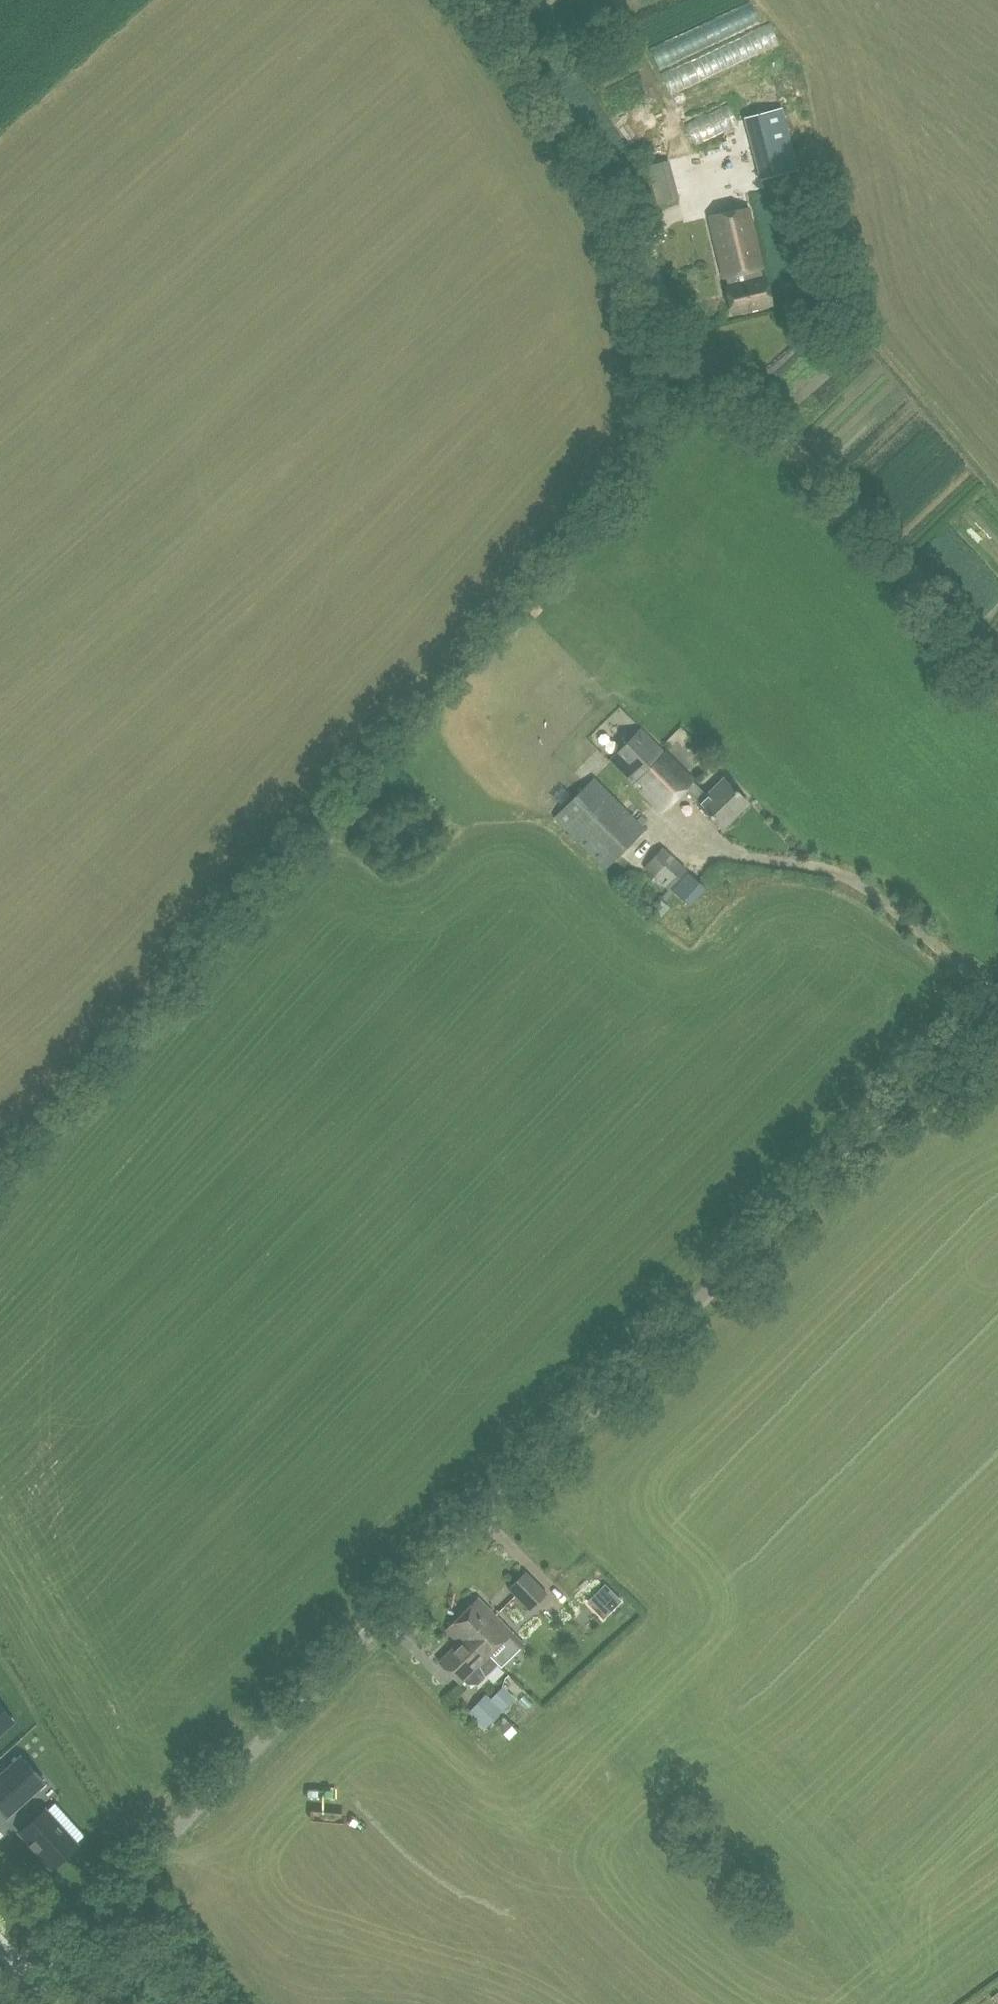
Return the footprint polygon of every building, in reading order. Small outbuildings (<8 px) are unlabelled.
[(755,3),(699,34),(707,50),(764,19),(755,3)] [(744,117),(760,179),(798,170),(782,107),(744,117)] [(734,109),(696,130),(705,147),(743,125),(734,109)] [(655,203),(678,197),(669,161),(646,165),(655,203)] [(761,278),(758,269),(761,268),(747,207),(708,216),(722,277),(724,276),(726,286),(724,286),(730,313),(769,305),(763,278),(761,278)] [(707,796),(641,729),(610,759),(661,812),(685,790),(699,804),(698,805),(721,829),(747,804),(724,780),(707,796)] [(604,868),(644,828),(593,778),(553,818),(604,868)] [(667,890),(683,868),(661,847),(645,869),(667,890)] [(690,906),(705,890),(686,871),(672,887),(690,906)] [(529,1611),(548,1593),(525,1571),(507,1588),(529,1611)] [(486,1651),(490,1655),(513,1632),(478,1599),(445,1631),(457,1644),(456,1645),(460,1649),(468,1641),(467,1640),(469,1638),(484,1653),(486,1651)] [(480,1665),(490,1655),(486,1651),(484,1653),(469,1638),(467,1640),(468,1641),(460,1649),(456,1645),(438,1662),(460,1684),(462,1682),(466,1685),(477,1685),(485,1678),(480,1665)] [(485,1728),(515,1698),(503,1686),(489,1699),(485,1693),(468,1711),(485,1728)] [(0,1773),(0,1810),(6,1816),(45,1782),(21,1755),(0,1773)] [(45,1809),(19,1831),(52,1867),(77,1844),(45,1809)]
